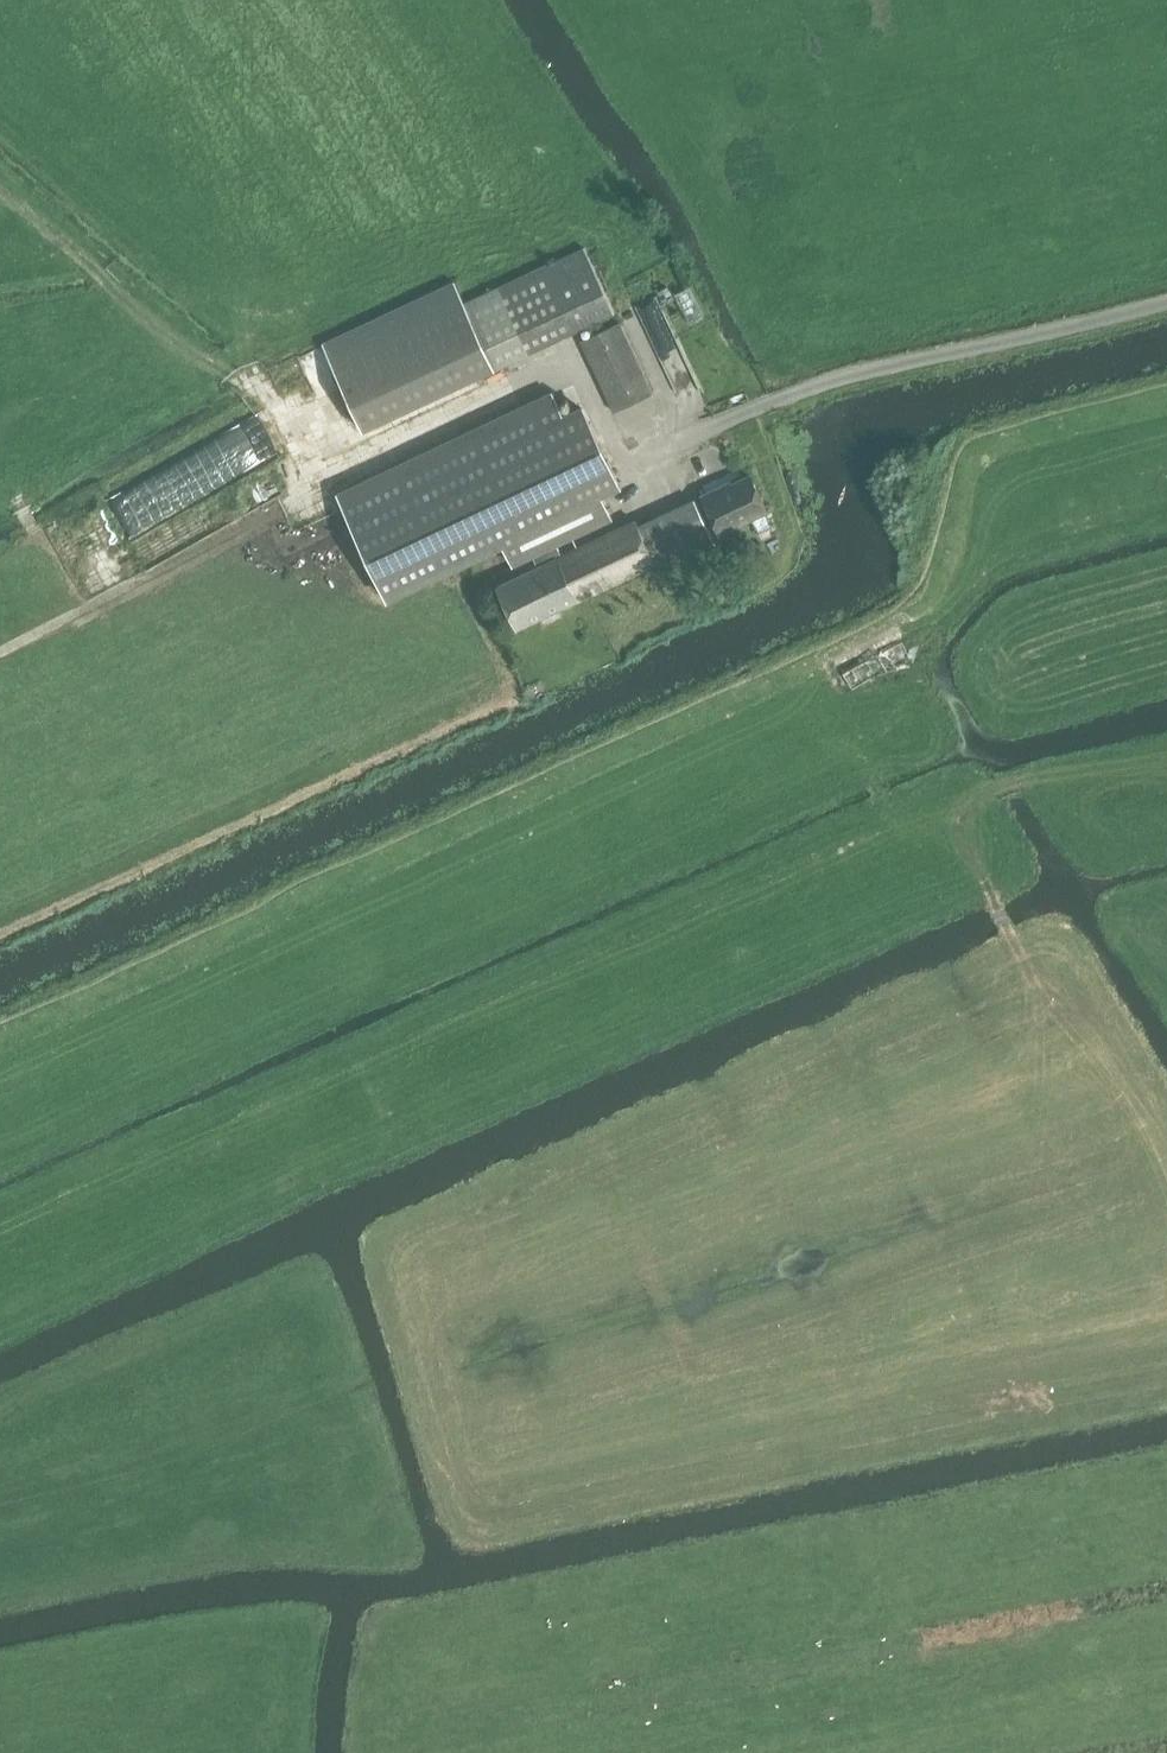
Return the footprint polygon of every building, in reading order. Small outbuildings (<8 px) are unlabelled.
[(444,391),(615,312),(584,245),(464,301),(454,280),(322,342),(364,429),(444,391)] [(613,410),(653,392),(620,322),(580,340),(613,410)] [(565,415),(554,391),(339,491),(387,593),(501,539),(511,561),(531,551),(537,564),(497,583),(517,627),(655,562),(658,569),(715,543),(694,498),(637,525),(634,518),(562,552),(556,539),(611,513),(600,490),(620,480),(584,405),(565,415)] [(702,493),(721,533),(750,518),(756,531),(774,523),(750,473),(731,482),(729,480),(702,493)] [(893,633),(834,666),(850,695),(909,662),(893,633)]
